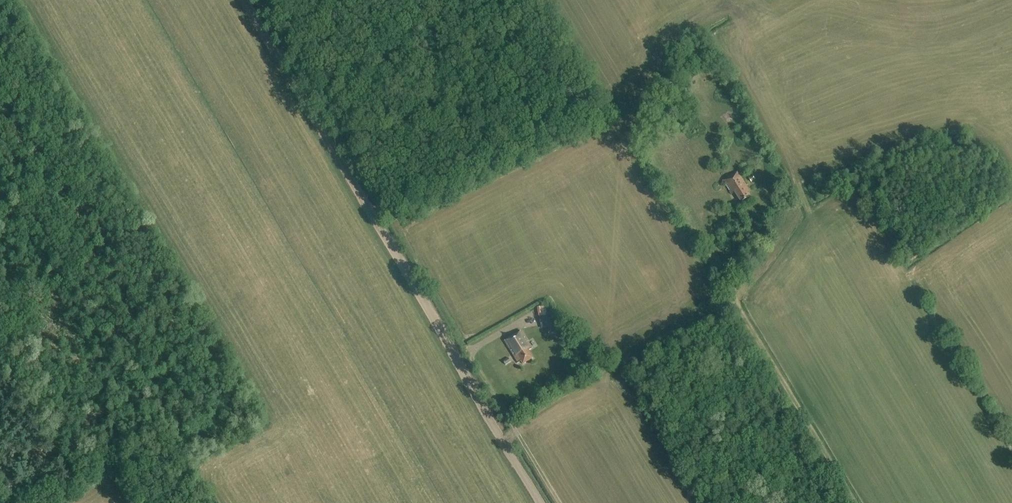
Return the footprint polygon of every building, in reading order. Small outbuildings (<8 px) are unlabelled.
[(747,193),(750,192),(737,172),(722,181),(731,194),(734,192),(741,203),(749,197),(747,193)] [(539,317),(548,316),(547,307),(538,309),(539,317)] [(540,324),(552,323),(551,316),(548,316),(539,317),(540,324)] [(523,364),(533,358),(528,351),(531,349),(520,331),(505,341),(518,363),(521,361),(523,364)]
